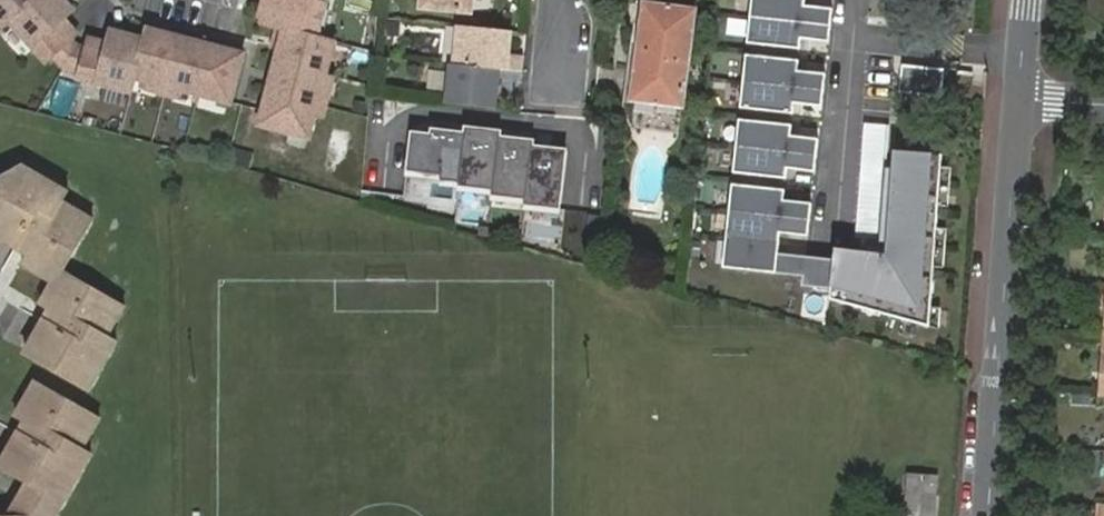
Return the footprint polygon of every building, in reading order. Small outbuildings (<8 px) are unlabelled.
[(9,35),(16,28),(53,67),(60,61),(70,71),(69,75),(132,92),(136,78),(232,102),(244,54),(149,30),(146,41),(112,32),(109,44),(90,39),(87,50),(80,49),(77,45),(83,39),(68,24),(78,15),(63,0),(0,0),(0,26),(9,35)] [(265,25),(287,31),(263,125),(310,137),(317,112),(324,114),(334,75),(327,73),(335,43),(319,39),(328,4),(322,3),(323,0),(272,0),(265,25)] [(421,7),(468,11),(469,0),(422,0),(421,7)] [(748,14),(829,23),(830,8),(803,4),(803,0),(750,0),(748,14)] [(691,10),(644,5),(634,100),(680,105),(691,10)] [(748,14),(745,41),(798,47),(799,37),(827,40),(829,23),(748,14)] [(509,31),(457,27),(453,66),(499,70),(521,72),(522,56),(507,55),(509,31)] [(744,53),(741,79),(822,88),(823,72),(795,69),(796,59),(744,53)] [(453,66),(449,65),(445,105),(495,110),(499,70),(453,66)] [(944,70),(901,65),(898,92),(940,98),(944,70)] [(741,79),(738,106),(790,112),(792,103),(820,106),(822,88),(741,79)] [(736,118),(733,144),(814,153),(816,138),(788,135),(789,124),(736,118)] [(432,136),(412,133),(408,171),(460,177),(459,186),(493,189),(492,195),(525,198),(524,205),(560,209),(567,150),(534,146),(535,141),(501,137),(501,133),(467,129),(466,134),(433,130),(432,136)] [(814,153),(733,144),(730,172),(783,178),(785,167),(813,171),(814,153)] [(879,313),(929,327),(931,310),(934,269),(936,236),(939,209),(942,171),(943,157),(895,151),(894,168),(883,274),(874,273),(876,253),(856,251),(833,248),(832,260),(828,289),(828,299),(863,309),(879,313)] [(883,274),(894,168),(886,167),(878,240),(858,238),(856,251),(876,253),(874,273),(883,274)] [(951,172),(942,171),(939,209),(947,210),(951,172)] [(22,178),(0,211),(0,260),(26,276),(23,283),(56,303),(49,318),(60,325),(35,370),(95,407),(123,360),(113,353),(129,323),(71,287),(102,232),(63,212),(66,204),(22,178)] [(729,183),(726,209),(807,218),(809,202),(781,199),(782,189),(729,183)] [(726,209),(723,234),(777,240),(778,232),(805,236),(807,218),(726,209)] [(777,240),(723,234),(719,267),(801,277),(800,285),(828,289),(832,260),(775,253),(777,240)] [(936,236),(934,269),(945,270),(947,237),(936,236)] [(931,310),(929,327),(939,330),(941,311),(931,310)] [(62,515),(68,515),(94,472),(83,465),(99,434),(41,400),(21,431),(31,438),(6,482),(28,495),(62,515)] [(909,476),(908,515),(936,515),(939,479),(909,476)] [(19,515),(62,515),(28,495),(19,515)]
